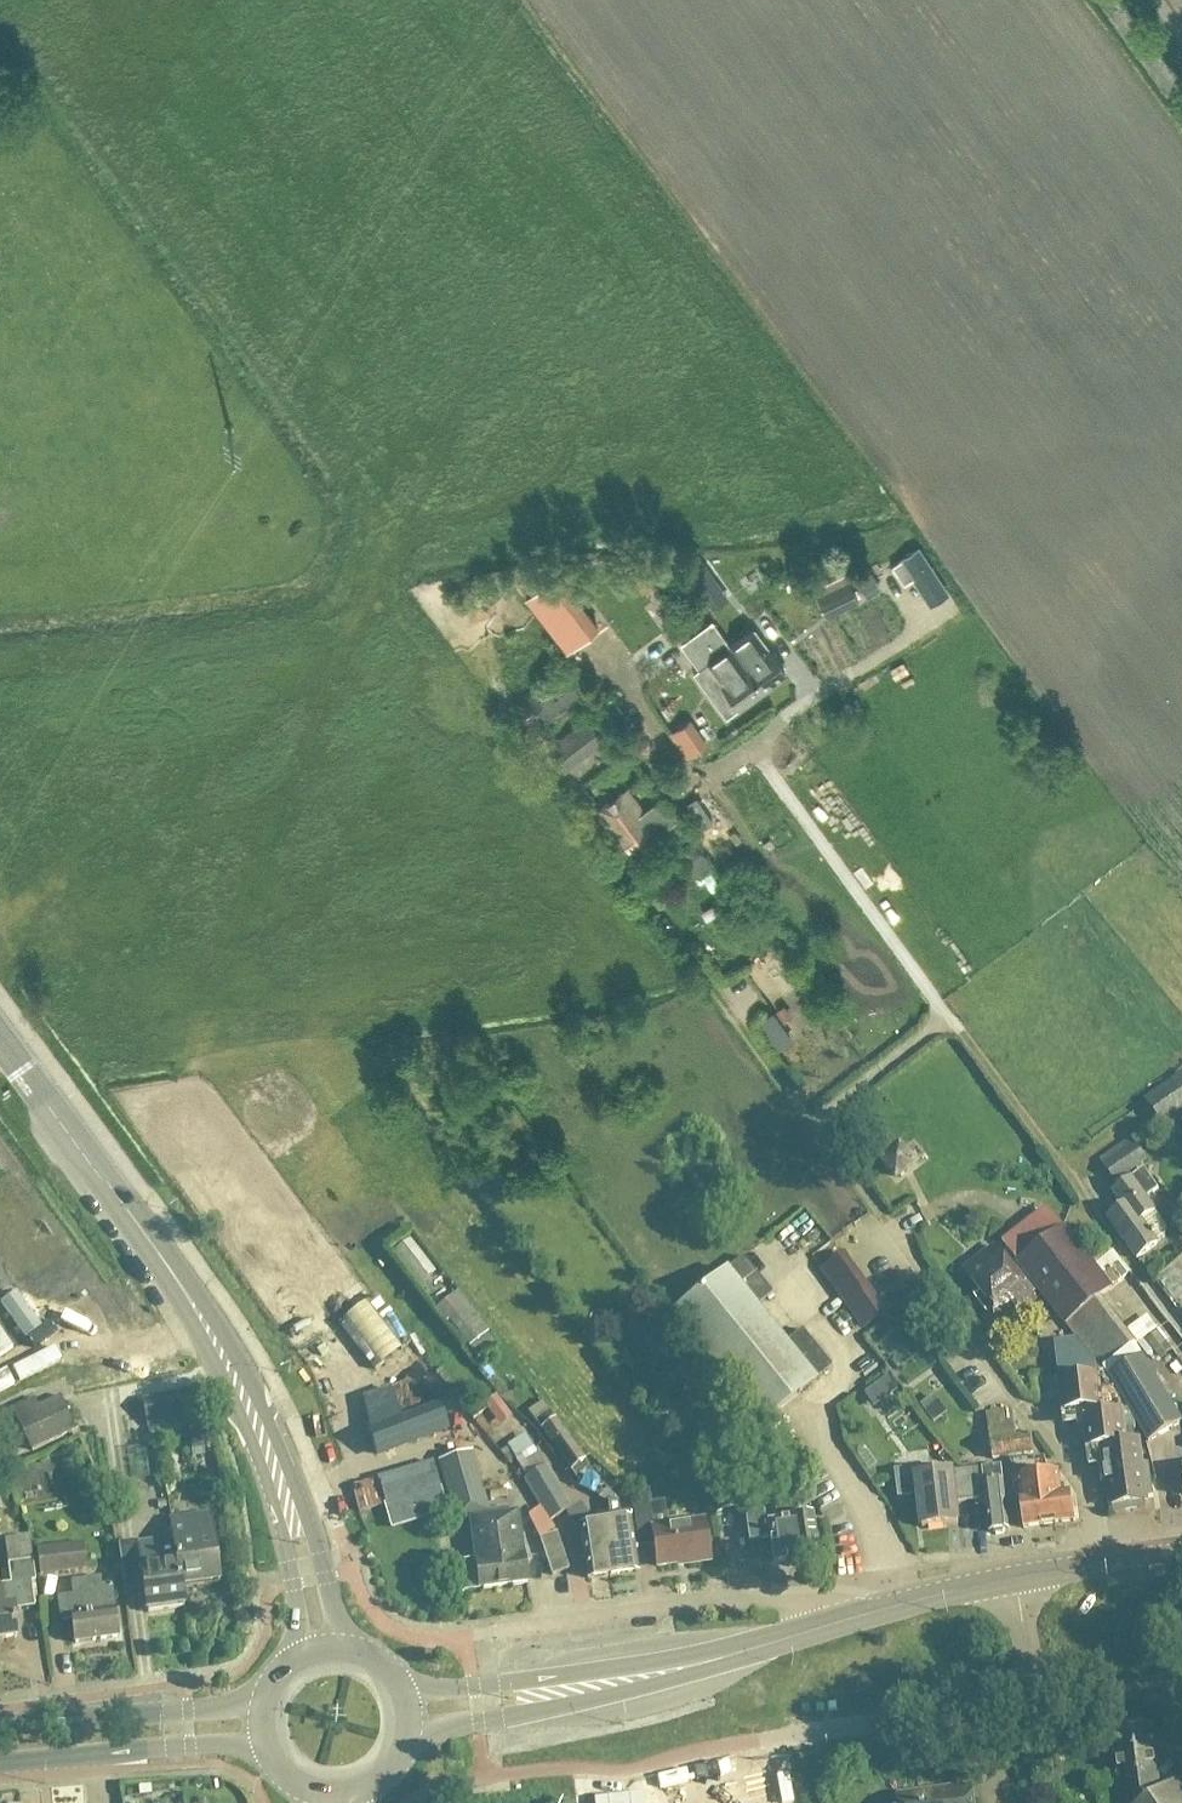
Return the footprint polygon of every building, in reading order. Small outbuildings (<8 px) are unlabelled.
[(688,573),(702,593),(716,583),(702,562),(688,573)] [(596,623),(556,572),(526,595),(565,647),(596,623)] [(815,593),(826,614),(857,599),(847,579),(815,593)] [(765,689),(731,644),(732,643),(714,619),(682,643),(700,667),(709,661),(728,688),(715,698),(728,715),(741,705),(742,706),(743,706),(765,689)] [(732,643),(731,644),(765,689),(787,673),(772,653),(777,649),(772,642),(767,646),(754,627),(732,643)] [(585,716),(562,734),(546,745),(563,766),(601,737),(585,716)] [(688,719),(670,732),(688,759),(707,747),(688,719)] [(676,817),(661,796),(642,809),(627,789),(598,809),(629,852),(676,817)] [(694,832),(683,838),(696,863),(708,857),(694,832)] [(1145,1103),(1159,1124),(1181,1108),(1181,1082),(1165,1094),(1163,1090),(1145,1103)] [(1133,1146),(1101,1168),(1112,1184),(1144,1163),(1133,1146)] [(1122,1210),(1107,1221),(1136,1264),(1158,1248),(1156,1246),(1165,1240),(1166,1230),(1156,1215),(1147,1203),(1159,1195),(1144,1174),(1112,1196),(1122,1210)] [(1109,1291),(1100,1280),(1087,1263),(1061,1230),(1015,1265),(1063,1327),(1098,1299),(1109,1291)] [(1109,1291),(1129,1276),(1105,1248),(1101,1251),(1102,1252),(1087,1263),(1100,1280),(1109,1291)] [(979,1295),(972,1301),(994,1329),(983,1337),(985,1339),(1033,1302),(992,1250),(962,1274),(979,1295)] [(785,1344),(757,1308),(772,1296),(743,1260),(674,1314),(763,1425),(831,1370),(801,1332),(785,1344)] [(842,1260),(819,1276),(862,1336),(885,1319),(842,1260)] [(434,1309),(444,1323),(468,1305),(458,1291),(434,1309)] [(1134,1345),(1098,1299),(1063,1327),(1099,1372),(1134,1345)] [(365,1307),(347,1324),(387,1366),(405,1349),(365,1307)] [(1145,1350),(1164,1339),(1155,1324),(1136,1336),(1145,1350)] [(1107,1379),(1131,1420),(1146,1445),(1180,1425),(1140,1358),(1107,1379)] [(1059,1384),(1061,1400),(1064,1422),(1083,1420),(1088,1464),(1103,1462),(1109,1510),(1147,1504),(1147,1501),(1153,1500),(1148,1467),(1142,1468),(1139,1444),(1134,1445),(1131,1420),(1107,1379),(1059,1384)] [(888,1381),(864,1397),(873,1410),(896,1394),(888,1381)] [(665,1446),(683,1435),(667,1409),(657,1415),(640,1386),(630,1392),(647,1420),(648,1420),(665,1446)] [(146,1429),(182,1421),(177,1395),(141,1403),(146,1429)] [(29,1452),(73,1431),(58,1398),(14,1419),(29,1452)] [(1010,1411),(983,1415),(990,1462),(1031,1457),(1028,1436),(1013,1438),(1010,1411)] [(537,1432),(568,1473),(585,1461),(554,1419),(537,1432)] [(512,1462),(522,1481),(521,1481),(547,1523),(569,1508),(544,1468),(543,1469),(532,1449),(512,1462)] [(704,1451),(714,1513),(736,1510),(730,1476),(725,1477),(720,1449),(704,1451)] [(471,1454),(437,1463),(455,1524),(469,1521),(474,1563),(456,1565),(459,1593),(477,1591),(478,1592),(526,1586),(517,1515),(508,1516),(508,1511),(488,1513),(471,1454)] [(1164,1483),(1174,1481),(1169,1456),(1159,1458),(1164,1483)] [(1043,1461),(1014,1465),(1017,1487),(1014,1490),(1015,1497),(1018,1499),(1019,1501),(1060,1496),(1057,1475),(1045,1476),(1043,1461)] [(937,1468),(895,1473),(898,1499),(916,1497),(920,1530),(957,1525),(955,1507),(980,1504),(976,1471),(938,1476),(937,1468)] [(982,1486),(989,1535),(992,1535),(995,1538),(1002,1537),(1004,1533),(1008,1533),(1001,1469),(981,1472),(982,1486)] [(1019,1501),(1022,1531),(1073,1525),(1069,1495),(1060,1496),(1019,1501)] [(610,1524),(607,1525),(611,1553),(604,1554),(608,1578),(636,1575),(628,1517),(619,1518),(617,1504),(607,1505),(609,1517),(610,1524)] [(647,1506),(632,1509),(638,1550),(652,1548),(656,1570),(688,1566),(688,1567),(710,1564),(704,1524),(651,1531),(647,1506)] [(797,1509),(775,1512),(776,1524),(761,1526),(758,1508),(742,1510),(747,1544),(768,1541),(771,1565),(793,1563),(794,1570),(816,1567),(810,1520),(799,1521),(797,1509)] [(427,1509),(395,1517),(400,1536),(432,1528),(427,1509)] [(604,1554),(611,1553),(607,1525),(610,1524),(609,1517),(595,1519),(596,1527),(579,1529),(587,1581),(608,1578),(604,1554)] [(180,1590),(181,1590),(217,1585),(209,1519),(170,1523),(172,1543),(174,1543),(180,1590)] [(555,1535),(539,1541),(551,1578),(568,1572),(555,1535)] [(16,1638),(13,1611),(33,1609),(29,1583),(33,1582),(31,1562),(29,1563),(26,1538),(4,1541),(9,1585),(0,1586),(0,1640),(16,1638)] [(184,1609),(181,1590),(180,1590),(174,1543),(172,1543),(138,1547),(147,1614),(184,1609)] [(80,1544),(34,1551),(38,1577),(84,1572),(80,1544)] [(56,1600),(59,1622),(70,1621),(73,1644),(117,1639),(110,1587),(100,1588),(99,1581),(70,1585),(71,1598),(56,1600)] [(1109,1781),(1112,1802),(1147,1802),(1158,1795),(1150,1728),(1130,1731),(1110,1734),(1117,1780),(1109,1781)] [(1179,1780),(1158,1795),(1147,1802),(1181,1802),(1181,1783),(1179,1780)] [(897,1798),(897,1802),(973,1802),(971,1788),(897,1798)]
